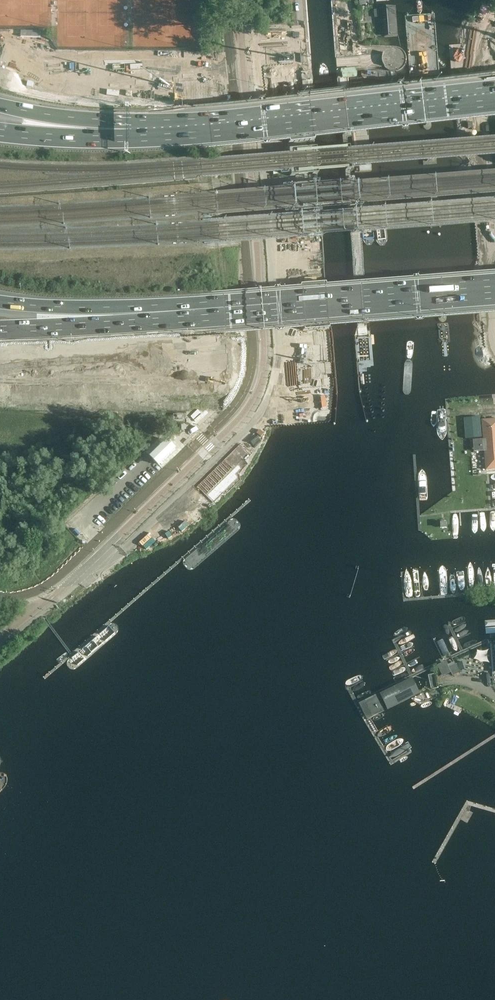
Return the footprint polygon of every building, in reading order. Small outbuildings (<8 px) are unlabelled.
[(398,38),(396,7),(383,8),(385,39),(398,38)] [(353,89),(352,75),(354,75),(355,74),(355,73),(355,72),(355,71),(354,71),(354,69),(342,70),(342,71),(342,72),(342,73),(338,74),(339,90),(353,89)] [(315,138),(309,92),(283,94),(289,141),(315,138)] [(313,172),(310,145),(288,147),(290,173),(313,172)] [(315,208),(313,181),(290,183),(290,185),(291,194),(292,199),(292,208),(292,210),(315,208)] [(315,211),(293,212),(295,236),(303,236),(303,235),(314,234),(315,234),(315,235),(321,234),(319,210),(315,211)] [(329,326),(326,281),(299,283),(300,284),(303,328),(329,326)] [(478,429),(477,418),(465,419),(466,430),(478,429)] [(486,420),(482,421),(484,440),(474,441),(474,451),(485,450),(486,470),(494,469),(494,420),(486,420)] [(453,672),(454,674),(462,671),(458,660),(450,664),(448,660),(438,664),(443,676),(453,672)] [(412,678),(380,694),(388,710),(420,695),(412,678)]
